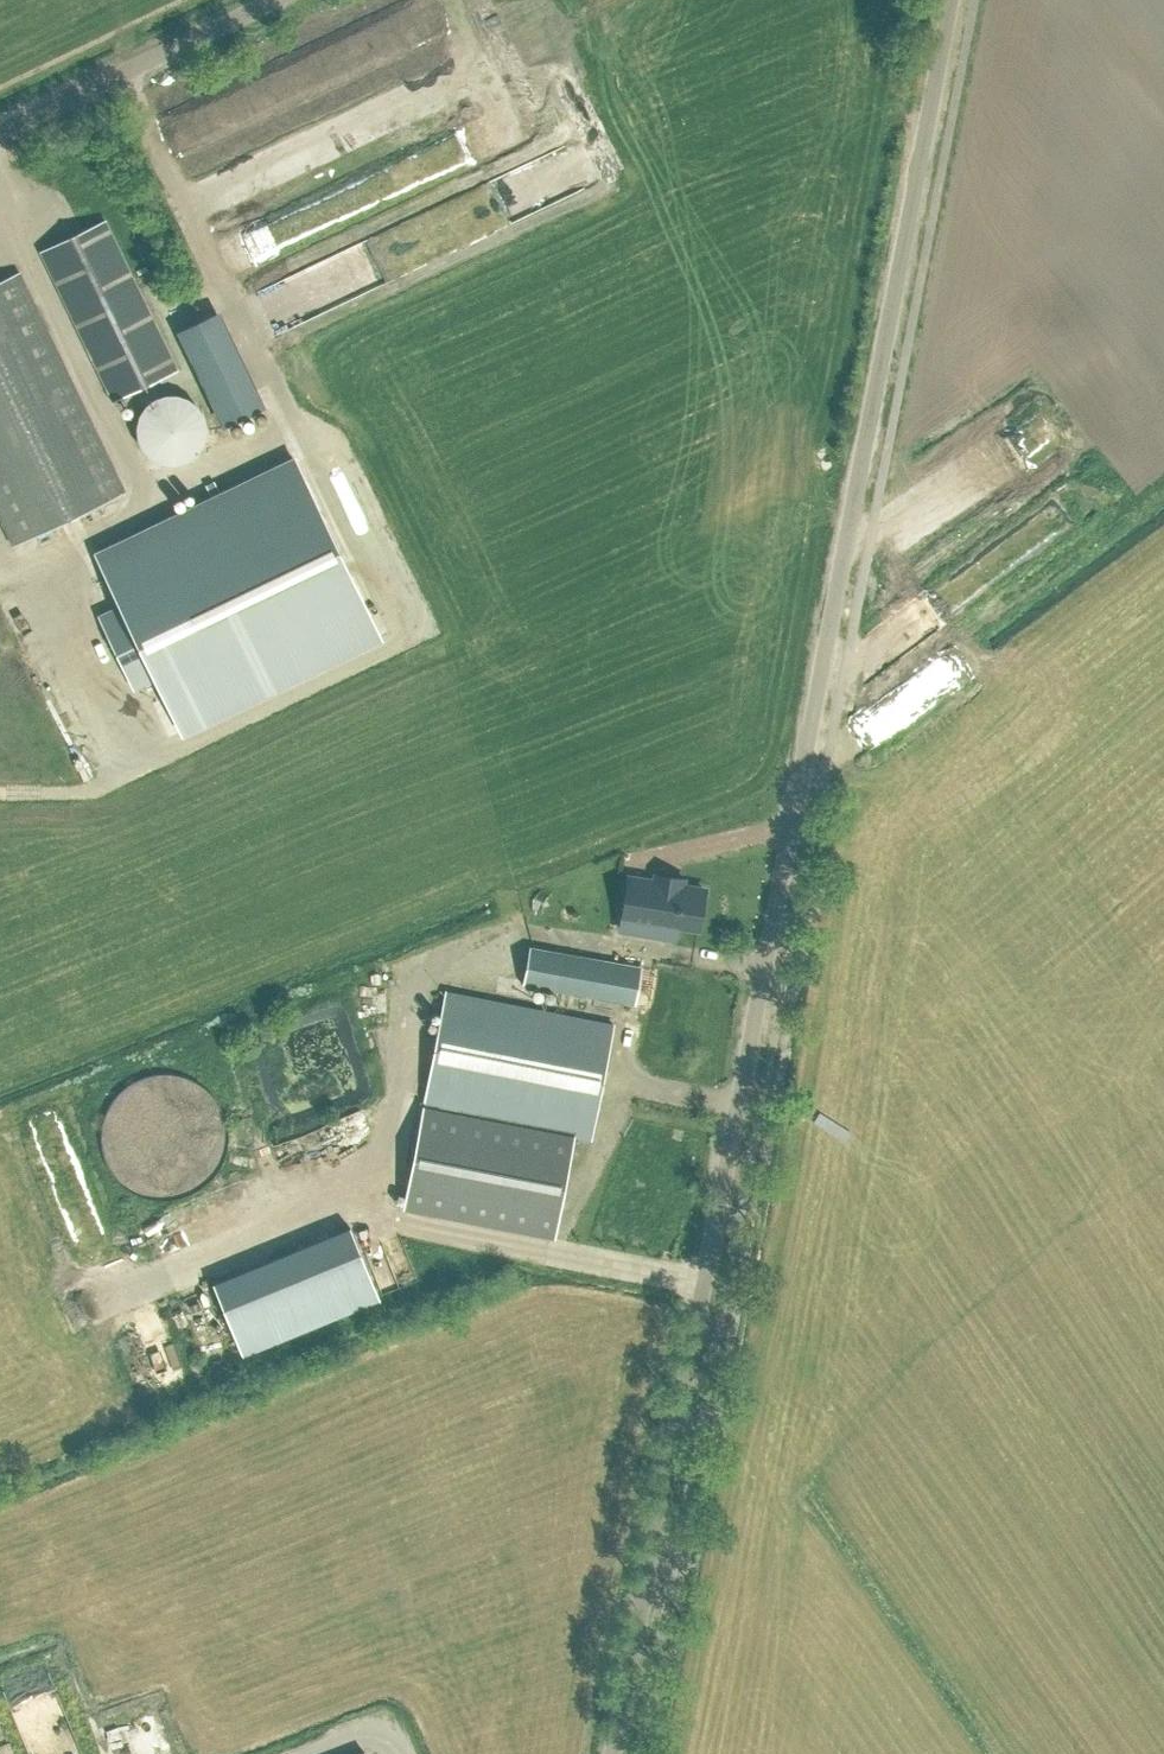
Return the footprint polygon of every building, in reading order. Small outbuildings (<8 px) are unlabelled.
[(149,117),(164,149),(302,88),(288,56),(149,117)] [(318,227),(367,203),(352,174),(304,198),(318,227)] [(41,254),(92,359),(112,401),(175,371),(104,223),(41,254)] [(19,274),(0,283),(0,526),(10,547),(123,493),(19,274)] [(183,462),(187,460),(191,459),(194,457),(196,454),(199,452),(201,449),(203,446),(205,442),(206,439),(207,435),(207,432),(207,428),(207,425),(207,421),(206,417),(204,414),(203,411),(201,408),(198,405),(196,402),(193,400),(190,398),(186,397),(183,395),(180,394),(176,394),(172,394),(169,394),(165,394),(162,395),(156,398),(153,400),(150,402),(147,404),(144,407),(142,410),(140,413),(139,416),(138,420),(137,423),(137,427),(136,430),(137,434),(137,438),(139,441),(140,444),(142,448),(144,451),(146,453),(149,456),(152,458),(155,460),(158,462),(162,463),(165,464),(169,464),(173,464),(176,464),(180,463),(183,462)] [(97,556),(121,606),(99,616),(134,688),(155,677),(181,730),(379,635),(296,461),(97,556)] [(627,873),(618,931),(675,941),(677,928),(700,932),(708,887),(686,883),(687,877),(652,872),(651,877),(627,873)] [(564,951),(557,988),(669,1008),(675,971),(564,951)] [(592,1137),(615,1024),(449,990),(425,1103),(592,1137)] [(275,1111),(350,1087),(327,1016),(252,1040),(275,1111)] [(424,1105),(404,1208),(554,1237),(574,1134),(424,1105)] [(243,1356),(379,1299),(349,1227),(213,1283),(243,1356)] [(4,1661),(7,1682),(14,1681),(4,1618),(0,1619),(0,1662),(4,1661)] [(163,1752),(149,1728),(133,1737),(143,1753),(160,1753),(163,1752)]
